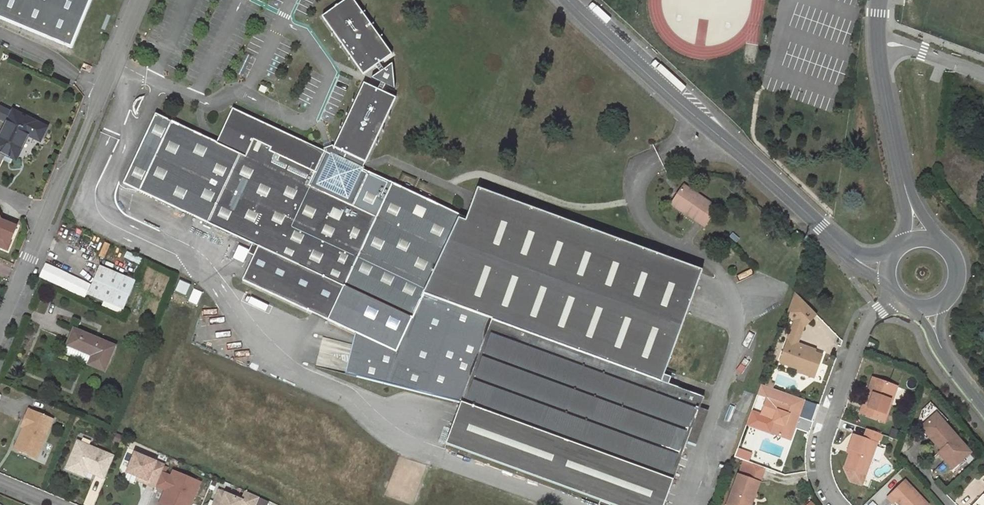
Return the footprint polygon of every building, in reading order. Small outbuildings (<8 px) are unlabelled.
[(70,48),(90,0),(0,0),(0,19),(70,48)] [(375,141),(396,97),(382,91),(385,84),(394,89),(392,64),(384,69),(379,63),(392,54),(354,0),(345,0),(322,16),(363,75),(376,66),(380,72),(371,78),(380,82),(377,89),(363,82),(343,126),(375,141)] [(136,115),(139,107),(144,98),(139,99),(137,100),(136,102),(134,105),(133,107),(133,111),(134,113),(136,115)] [(4,154),(16,159),(28,135),(39,141),(46,128),(12,111),(12,113),(0,108),(0,118),(8,121),(0,136),(0,152),(4,154)] [(217,142),(156,114),(123,183),(253,243),(249,253),(255,255),(243,280),(367,338),(356,376),(413,390),(486,191),(477,188),(466,217),(465,221),(458,218),(460,214),(362,169),(363,168),(362,167),(358,166),(337,156),(332,153),(331,153),(330,154),(233,109),(217,142)] [(602,123),(598,120),(593,122),(592,128),(597,131),(602,129),(602,123)] [(333,147),(334,148),(339,150),(361,160),(365,162),(375,141),(343,126),(333,147)] [(386,146),(375,141),(365,162),(362,167),(363,168),(362,169),(460,214),(466,217),(477,188),(386,146)] [(358,166),(361,160),(339,150),(337,156),(358,166)] [(683,186),(674,199),(686,207),(684,211),(704,225),(716,208),(683,186)] [(486,191),(413,390),(461,402),(445,443),(613,504),(664,504),(703,397),(669,384),(671,377),(664,375),(703,270),(486,191)] [(672,203),(684,211),(686,207),(674,199),(672,203)] [(24,220),(0,211),(0,248),(12,252),(24,220)] [(803,237),(797,231),(790,238),(795,243),(803,237)] [(133,281),(99,267),(88,293),(122,308),(133,281)] [(816,314),(794,292),(787,312),(795,320),(803,327),(816,314)] [(803,327),(795,320),(787,340),(797,343),(803,327)] [(105,371),(115,346),(74,329),(67,345),(92,355),(88,364),(105,371)] [(797,343),(787,340),(779,362),(798,370),(797,372),(813,378),(822,356),(814,353),(806,350),(807,347),(797,343)] [(876,379),(872,378),(868,390),(872,392),(876,379)] [(764,385),(772,388),(773,386),(770,385),(771,381),(766,379),(764,385)] [(895,386),(876,379),(872,392),(866,406),(863,405),(861,413),(883,420),(895,386)] [(764,385),(761,384),(750,412),(774,420),(773,422),(778,423),(774,434),(789,440),(797,417),(800,409),(798,408),(801,399),(772,388),(764,385)] [(817,405),(801,399),(798,408),(800,409),(797,417),(811,421),(817,405)] [(53,420),(29,409),(22,427),(24,427),(27,429),(18,450),(37,458),(53,420)] [(970,452),(936,413),(920,427),(940,450),(938,452),(952,468),(957,463),(964,457),(970,452)] [(774,434),(778,423),(773,422),(769,433),(774,434)] [(27,429),(24,427),(15,449),(18,450),(27,429)] [(867,429),(864,439),(854,435),(849,449),(851,450),(845,469),(851,481),(863,485),(879,434),(867,429)] [(104,479),(114,457),(77,442),(66,469),(81,476),(84,470),(87,472),(104,479)] [(161,473),(164,466),(135,453),(127,472),(147,480),(145,483),(155,487),(156,486),(161,473)] [(967,460),(964,457),(957,463),(960,467),(967,460)] [(743,461),(738,476),(758,483),(763,468),(743,461)] [(161,473),(156,486),(168,491),(166,495),(163,493),(158,504),(159,504),(190,504),(200,482),(173,471),(170,476),(161,473)] [(738,476),(728,504),(746,504),(750,495),(753,497),(758,483),(738,476)] [(901,504),(927,504),(928,504),(904,480),(887,497),(893,503),(896,500),(901,504)] [(259,497),(245,491),(242,500),(219,490),(214,503),(219,504),(256,504),(259,497)]
